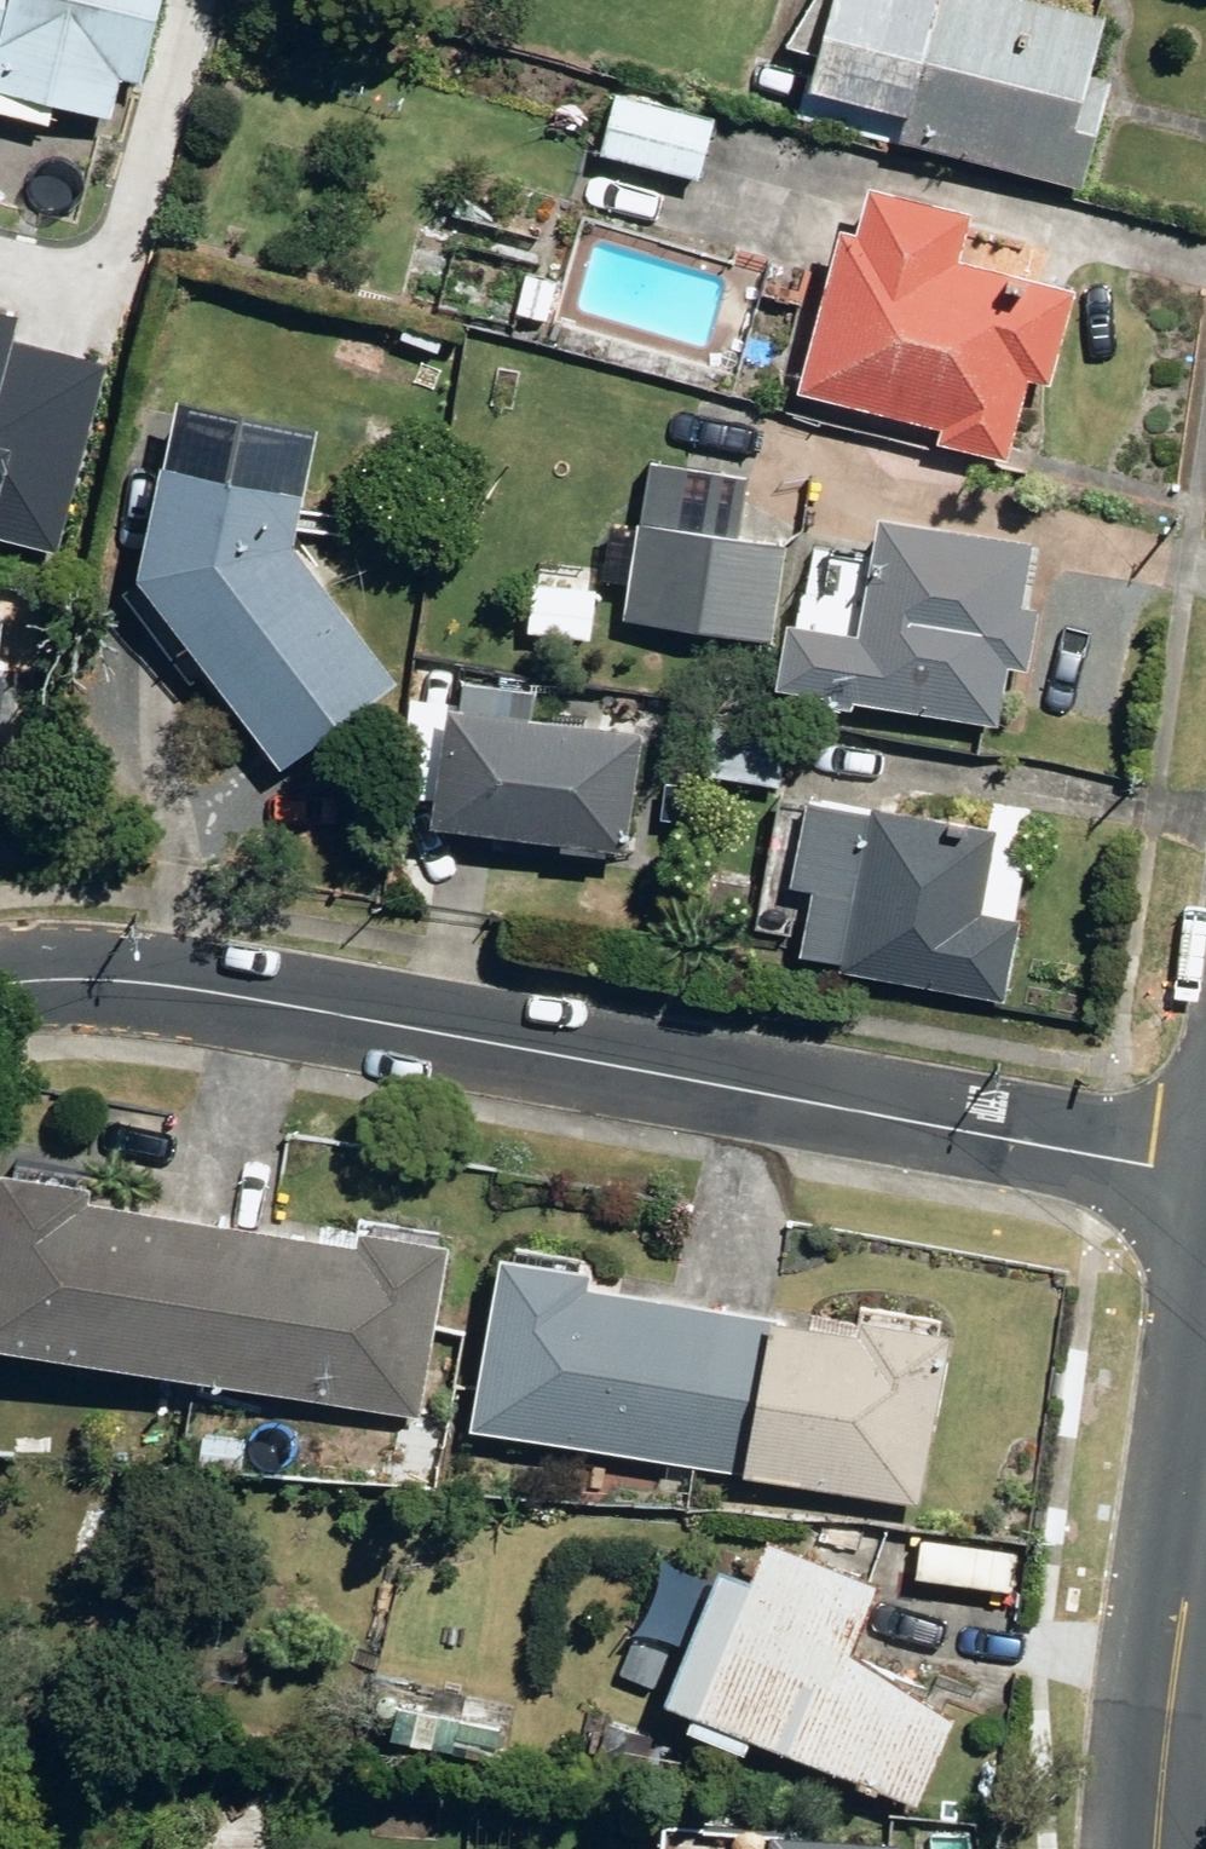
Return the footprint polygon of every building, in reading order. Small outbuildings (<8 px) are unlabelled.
[(0,63),(0,87),(115,117),(124,79),(147,83),(154,62),(192,71),(211,0),(0,0),(0,28),(9,31),(0,63)] [(1088,190),(1119,76),(1100,71),(1115,17),(1050,0),(848,0),(825,87),(918,112),(910,142),(1088,190)] [(607,156),(705,179),(720,118),(623,95),(607,156)] [(943,444),(1012,462),(1035,378),(1055,384),(1081,289),(966,257),(980,210),(880,182),(865,235),(851,230),(806,392),(946,432),(943,444)] [(517,315),(549,323),(559,280),(529,272),(517,315)] [(0,313),(0,539),(56,554),(105,370),(10,345),(18,317),(0,313)] [(138,463),(175,474),(203,385),(165,374),(138,463)] [(148,572),(282,768),(401,686),(302,544),(314,501),(180,465),(148,572)] [(784,689),(1004,725),(1014,668),(1035,672),(1045,611),(1026,607),(1038,543),(890,519),(871,638),(795,626),(784,689)] [(632,620),(773,640),(786,547),(647,525),(632,620)] [(448,831),(636,853),(651,733),(461,710),(448,831)] [(720,781),(786,789),(793,737),(728,729),(720,781)] [(848,971),(1007,1004),(1022,924),(985,916),(1002,830),(882,807),(881,814),(816,800),(799,888),(820,892),(808,954),(849,962),(848,971)] [(224,1211),(82,1183),(85,1165),(0,1150),(0,1326),(194,1364),(224,1211)] [(356,1236),(224,1211),(194,1364),(415,1407),(446,1236),(359,1220),(356,1236)] [(692,1455),(721,1298),(581,1272),(584,1258),(501,1242),(468,1414),(692,1455)] [(860,1324),(721,1298),(692,1455),(916,1497),(948,1323),(863,1307),(860,1324)] [(198,1457),(238,1462),(242,1435),(202,1429),(198,1457)] [(662,1710),(914,1811),(948,1723),(847,1652),(876,1584),(763,1538),(742,1587),(716,1576),(662,1710)] [(639,1764),(651,1728),(606,1713),(594,1747),(639,1764)] [(899,1833),(770,1822),(767,1838),(679,1831),(678,1848),(898,1848),(899,1833)]
